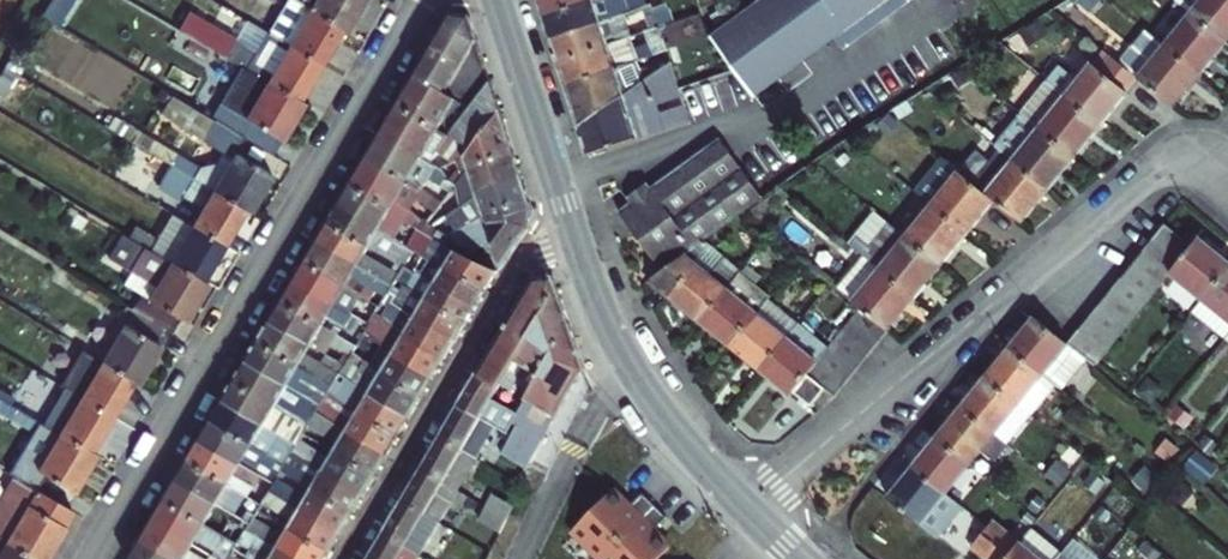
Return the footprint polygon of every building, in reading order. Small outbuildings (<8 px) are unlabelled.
[(40,22),(56,31),(71,6),(61,0),(54,0),(40,22)] [(288,2),(340,34),(346,38),(369,0),(368,0),(285,0),(288,2)] [(545,23),(616,0),(538,0),(545,23)] [(552,46),(626,23),(619,0),(616,0),(545,23),(552,46)] [(646,16),(654,14),(649,0),(640,0),(646,16)] [(711,42),(754,101),(837,42),(846,54),(920,0),(771,0),(761,7),(711,42)] [(1188,20),(1204,0),(1183,0),(1175,10),(1188,20)] [(1227,0),(1204,0),(1188,20),(1221,47),(1227,39),(1227,0)] [(340,34),(288,2),(268,38),(319,68),(340,34)] [(644,42),(647,41),(661,36),(654,14),(646,16),(650,27),(640,31),(644,42)] [(471,113),(489,90),(467,22),(452,18),(416,77),(455,103),(471,113)] [(1188,20),(1161,52),(1195,79),(1221,47),(1188,20)] [(268,38),(267,37),(255,58),(234,46),(231,50),(184,23),(178,33),(224,62),(240,71),(297,105),(319,68),(268,38)] [(552,46),(560,69),(631,45),(633,45),(626,23),(552,46)] [(647,41),(654,62),(660,60),(669,57),(661,36),(647,41)] [(1122,76),(1134,85),(1161,52),(1149,43),(1122,76)] [(617,75),(638,67),(631,45),(560,69),(567,91),(617,75)] [(1137,88),(1168,113),(1195,79),(1161,52),(1134,85),(1137,88)] [(669,57),(660,60),(665,76),(675,69),(670,57),(669,57)] [(1122,76),(1107,63),(1095,77),(1091,73),(1077,90),(1060,76),(1047,91),(1065,105),(1100,134),(1137,88),(1134,85),(1122,76)] [(647,89),(581,134),(590,161),(690,126),(685,112),(656,120),(653,108),(680,97),(675,69),(664,77),(647,89)] [(297,105),(240,71),(211,123),(245,144),(273,161),(303,108),(297,105)] [(567,91),(581,134),(647,89),(641,77),(633,80),(621,88),(617,75),(567,91)] [(416,77),(397,109),(445,137),(449,140),(451,138),(455,133),(442,125),(455,103),(416,77)] [(451,138),(471,153),(499,118),(489,90),(471,113),(455,133),(451,138)] [(1021,123),(1039,137),(1074,165),(1100,134),(1065,105),(1047,91),(1021,123)] [(211,123),(174,102),(161,123),(223,160),(226,155),(236,161),(245,144),(211,123)] [(397,109),(380,139),(421,162),(433,140),(441,145),(445,137),(397,109)] [(465,174),(512,158),(499,118),(471,153),(463,161),(461,163),(465,174)] [(1013,171),(1048,199),(1074,165),(1039,137),(1021,123),(995,157),(1013,171)] [(380,139),(366,162),(421,194),(428,181),(443,192),(448,186),(444,181),(440,170),(437,171),(429,166),(421,162),(380,139)] [(718,150),(651,197),(648,192),(627,207),(630,212),(620,219),(662,280),(682,267),(762,212),(718,150)] [(193,183),(215,196),(248,215),(252,218),(273,183),(236,161),(226,155),(223,160),(219,167),(196,171),(177,160),(171,170),(193,183)] [(474,198),(520,181),(512,158),(465,174),(466,176),(474,198)] [(447,167),(433,159),(429,166),(437,171),(440,170),(447,167)] [(421,194),(366,162),(359,175),(351,187),(390,212),(394,206),(409,216),(421,194)] [(193,183),(171,170),(165,181),(186,193),(193,183)] [(921,203),(933,213),(959,181),(947,171),(921,203)] [(1048,199),(1013,171),(987,203),(996,210),(1022,231),(1048,199)] [(454,236),(527,204),(520,181),(474,198),(477,205),(446,220),(454,236)] [(987,203),(959,181),(933,213),(968,242),(996,210),(987,203)] [(453,189),(448,186),(443,192),(447,196),(453,189)] [(395,240),(409,216),(394,206),(390,212),(351,187),(339,209),(379,231),(395,240)] [(215,196),(193,232),(227,252),(248,215),(215,196)] [(532,219),(527,204),(454,236),(449,238),(453,247),(476,237),(483,251),(472,265),(498,276),(529,232),(532,219)] [(339,209),(328,227),(367,251),(379,231),(339,209)] [(933,213),(907,245),(943,274),(968,242),(933,213)] [(146,253),(205,288),(227,252),(193,232),(173,220),(157,247),(132,233),(127,241),(146,253)] [(877,221),(850,254),(853,256),(860,247),(872,257),(891,233),(877,221)] [(413,234),(421,239),(427,228),(420,224),(413,234)] [(363,259),(367,251),(328,227),(317,246),(356,270),(383,287),(391,292),(394,288),(395,286),(398,280),(363,259)] [(1188,249),(1160,227),(1148,241),(1177,263),(1188,249)] [(427,228),(421,239),(429,244),(435,234),(428,228),(427,228)] [(943,274),(907,245),(891,233),(872,257),(860,247),(853,256),(867,268),(915,306),(943,274)] [(443,239),(435,234),(429,244),(437,250),(443,239)] [(1199,301),(1227,265),(1227,264),(1197,238),(1188,249),(1177,263),(1168,274),(1199,301)] [(429,244),(421,239),(414,251),(423,256),(429,244)] [(1177,263),(1148,241),(1137,255),(1165,277),(1168,274),(1177,263)] [(437,250),(429,244),(423,256),(431,260),(437,250)] [(317,246),(305,266),(344,290),(356,270),(317,246)] [(445,253),(437,250),(431,260),(437,264),(445,253)] [(367,251),(363,259),(398,280),(403,272),(367,251)] [(412,277),(423,256),(414,251),(403,272),(412,277)] [(186,329),(209,291),(205,288),(146,253),(133,274),(159,289),(149,306),(134,297),(126,312),(164,335),(172,321),(186,329)] [(1137,255),(1127,268),(1155,290),(1165,277),(1137,255)] [(453,257),(443,274),(485,294),(498,276),(472,265),(453,257)] [(503,383),(555,293),(545,263),(477,377),(499,389),(503,383)] [(696,277),(711,289),(720,278),(705,265),(696,277)] [(1227,331),(1227,265),(1199,301),(1190,312),(1221,339),(1227,331)] [(344,290),(305,266),(293,286),(333,310),(344,290)] [(711,289),(696,277),(682,267),(662,280),(648,290),(698,336),(740,287),(724,273),(720,278),(711,289)] [(839,300),(853,312),(861,318),(887,340),(915,306),(867,268),(839,300)] [(1127,268),(1116,280),(1145,303),(1155,290),(1127,268)] [(412,277),(403,272),(398,280),(407,286),(412,277)] [(443,274),(434,289),(475,311),(485,294),(443,274)] [(1145,303),(1116,280),(1107,293),(1135,315),(1145,303)] [(333,310),(293,286),(281,306),(321,330),(333,310)] [(377,297),(385,302),(391,292),(383,287),(377,297)] [(698,336),(727,360),(756,326),(769,311),(740,287),(698,336)] [(401,292),(394,288),(391,292),(385,302),(393,306),(401,292)] [(434,289),(425,303),(465,327),(475,311),(434,289)] [(567,330),(555,293),(503,383),(510,388),(513,383),(530,393),(567,330)] [(1135,315),(1107,293),(1095,307),(1123,329),(1135,315)] [(425,303),(415,320),(456,344),(465,327),(425,303)] [(281,306),(270,326),(309,350),(321,330),(281,306)] [(1095,307),(1085,319),(1113,341),(1123,329),(1095,307)] [(797,336),(769,311),(756,326),(785,350),(797,336)] [(124,332),(102,366),(134,385),(140,388),(160,352),(156,350),(164,335),(126,312),(117,328),(124,332)] [(861,318),(852,330),(879,352),(889,340),(887,340),(861,318)] [(1113,341),(1085,319),(1074,333),(1102,355),(1113,341)] [(364,320),(360,326),(367,332),(371,325),(364,320)] [(415,320),(404,339),(444,363),(456,344),(415,320)] [(1031,321),(1007,351),(1038,377),(1063,347),(1031,321)] [(378,329),(371,325),(367,332),(365,336),(371,340),(378,329)] [(260,342),(259,344),(299,368),(309,350),(270,326),(260,342)] [(357,331),(365,336),(367,332),(360,326),(357,331)] [(727,360),(757,385),(785,350),(756,326),(727,360)] [(530,393),(515,419),(514,421),(519,424),(501,456),(525,470),(568,400),(582,374),(567,330),(530,393)] [(852,330),(841,344),(868,365),(879,352),(852,330)] [(60,341),(81,354),(87,344),(66,331),(60,341)] [(1074,333),(1063,347),(1091,369),(1102,355),(1074,333)] [(404,339),(392,358),(433,383),(440,370),(444,363),(404,339)] [(81,354),(60,341),(55,350),(76,363),(81,354)] [(259,344),(246,366),(286,390),(299,368),(259,344)] [(841,344),(830,356),(858,377),(868,365),(841,344)] [(792,404),(809,383),(816,374),(785,350),(757,385),(786,410),(792,404)] [(1038,377),(1007,351),(983,383),(1014,407),(1038,377)] [(858,377),(830,356),(820,370),(847,390),(858,377)] [(392,358),(380,379),(421,403),(433,383),(392,358)] [(348,364),(341,359),(336,366),(344,371),(348,364)] [(354,368),(348,364),(344,371),(341,376),(347,379),(354,368)] [(134,385),(102,366),(80,402),(112,421),(134,385)] [(313,406),(286,390),(246,366),(234,385),(275,409),(308,429),(314,419),(319,410),(313,406)] [(334,371),(341,376),(344,371),(336,366),(334,371)] [(847,390),(820,370),(816,374),(809,383),(827,397),(835,404),(847,390)] [(481,421),(490,404),(499,389),(477,377),(475,381),(459,409),(481,421)] [(380,379),(369,397),(410,421),(421,403),(380,379)] [(325,401),(356,419),(397,443),(410,421),(369,397),(338,380),(325,401)] [(809,383),(792,404),(811,418),(827,397),(809,383)] [(1014,407),(983,383),(961,411),(992,436),(1014,407)] [(234,385),(222,406),(263,430),(275,409),(234,385)] [(497,407),(505,393),(499,389),(490,404),(497,407)] [(58,438),(91,457),(112,421),(80,402),(60,390),(44,416),(22,404),(15,414),(37,426),(58,438)] [(316,400),(313,406),(319,410),(323,404),(316,400)] [(321,423),(345,437),(386,461),(397,443),(356,419),(325,401),(323,404),(319,410),(314,419),(321,423)] [(222,406),(210,425),(251,449),(263,430),(222,406)] [(475,462),(494,430),(481,421),(459,409),(439,441),(475,462)] [(936,443),(967,467),(992,436),(961,411),(936,443)] [(37,426),(15,414),(10,424),(32,436),(37,426)] [(301,440),(332,458),(373,482),(386,461),(345,437),(321,423),(314,419),(308,429),(301,440)] [(239,471),(251,449),(210,425),(197,447),(239,471)] [(58,438),(37,472),(74,495),(94,459),(91,457),(58,438)] [(290,441),(288,445),(296,449),(298,445),(290,441)] [(457,492),(475,462),(439,441),(422,472),(457,492)] [(967,467),(936,443),(913,473),(944,496),(967,467)] [(296,449),(288,445),(282,455),(290,459),(296,449)] [(305,449),(298,445),(296,449),(290,459),(296,463),(305,449)] [(197,447),(186,466),(227,491),(239,471),(197,447)] [(332,458),(321,477),(362,501),(373,482),(332,458)] [(186,466),(174,485),(215,510),(234,521),(245,501),(227,491),(186,466)] [(438,524),(457,492),(422,472),(402,504),(438,524)] [(944,496),(913,473),(889,504),(936,542),(962,510),(944,496)] [(321,477),(310,495),(351,519),(362,501),(321,477)] [(29,558),(48,558),(75,515),(13,478),(0,501),(0,542),(29,558)] [(264,485),(271,489),(275,483),(268,479),(264,485)] [(271,489),(267,497),(274,501),(282,487),(275,483),(271,489)] [(215,510),(174,485),(162,506),(203,530),(215,510)] [(271,489),(264,485),(260,493),(267,497),(271,489)] [(613,492),(571,534),(596,558),(603,558),(654,507),(642,495),(629,508),(613,492)] [(310,495),(298,515),(339,538),(351,519),(310,495)] [(292,526),(286,536),(326,558),(327,558),(339,538),(298,515),(274,501),(267,497),(260,507),(292,526)] [(495,498),(488,510),(508,522),(514,508),(495,498)] [(388,528),(384,536),(419,556),(438,524),(402,504),(388,528)] [(156,517),(150,526),(192,550),(203,530),(162,506),(156,517)] [(259,509),(254,517),(286,536),(292,526),(260,507),(259,509)] [(654,507),(603,558),(660,558),(670,549),(653,532),(666,519),(654,507)] [(501,534),(508,522),(488,510),(481,524),(501,534)] [(254,517),(250,523),(282,542),(286,536),(254,517)] [(979,558),(981,558),(1003,531),(989,521),(968,550),(979,558)] [(276,552),(288,558),(326,558),(286,536),(282,542),(250,523),(247,529),(244,534),(251,538),(276,552)] [(247,529),(241,525),(235,536),(241,539),(244,534),(247,529)] [(138,546),(160,558),(187,558),(192,550),(150,526),(138,546)] [(1003,531),(981,558),(1052,558),(1058,552),(1028,528),(1016,542),(1003,531)] [(244,534),(241,539),(248,544),(251,538),(244,534)] [(370,558),(417,558),(419,556),(384,536),(370,558)] [(0,542),(0,558),(29,558),(0,542)] [(138,546),(131,558),(160,558),(138,546)]
